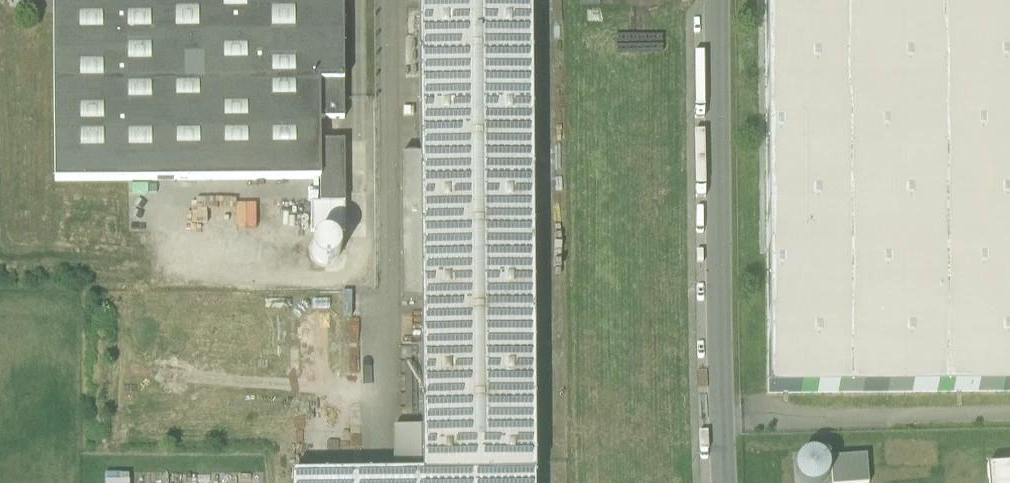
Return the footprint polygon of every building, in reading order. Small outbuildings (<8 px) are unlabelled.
[(320,84),(320,0),(54,0),(55,183),(320,181),(321,181),(321,143),(321,121),(320,84)] [(320,84),(344,84),(344,0),(320,0),(320,84)] [(420,158),(421,302),(422,427),(423,476),(536,476),(533,0),(419,0),(420,158)] [(769,394),(1009,392),(1009,0),(766,0),(769,394)] [(321,121),(345,121),(344,84),(320,84),(321,121)] [(345,143),(321,143),(321,181),(320,181),(321,205),(345,204),(345,143)] [(421,302),(420,158),(401,158),(402,302),(421,302)] [(321,205),(312,205),(312,233),(346,233),(345,204),(321,205)] [(249,234),(250,226),(224,225),(223,242),(237,243),(238,234),(249,234)] [(312,245),(312,254),(315,261),(322,265),(330,266),(337,262),(342,255),(342,247),(339,240),(332,236),(324,235),(317,239),(312,245)] [(395,477),(423,476),(422,427),(394,427),(395,474),(395,477)] [(828,480),(830,475),(830,469),(829,464),(826,460),(822,456),(817,454),(811,454),(806,455),(801,458),(798,462),(796,467),(796,473),(797,478),(800,482),(801,482),(825,482),(828,480)] [(833,482),(869,482),(867,456),(831,459),(833,482)] [(988,467),(989,482),(1009,482),(1009,466),(988,467)] [(536,476),(423,476),(395,477),(395,474),(292,474),(292,482),(536,482),(536,476)]
